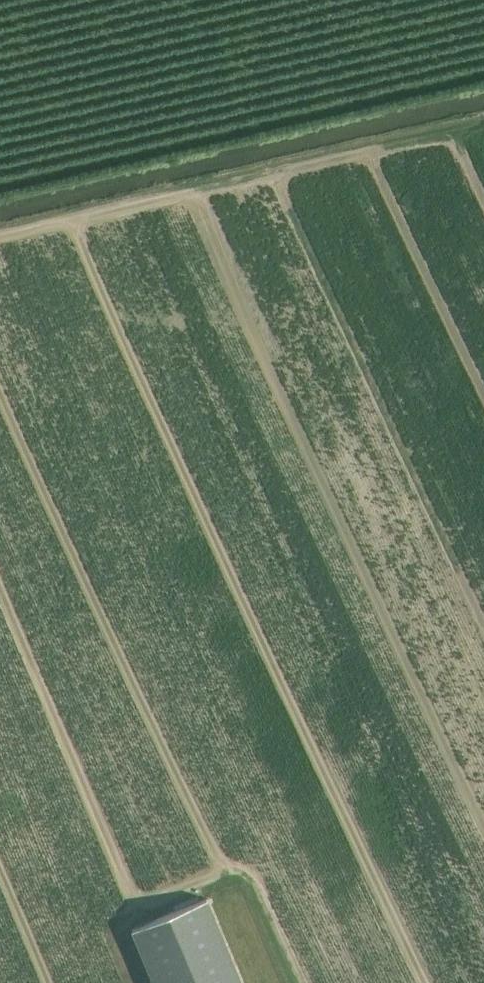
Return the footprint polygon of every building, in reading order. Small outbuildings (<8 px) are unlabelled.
[(207,898),(131,929),(153,982),(243,982),(207,898)]
